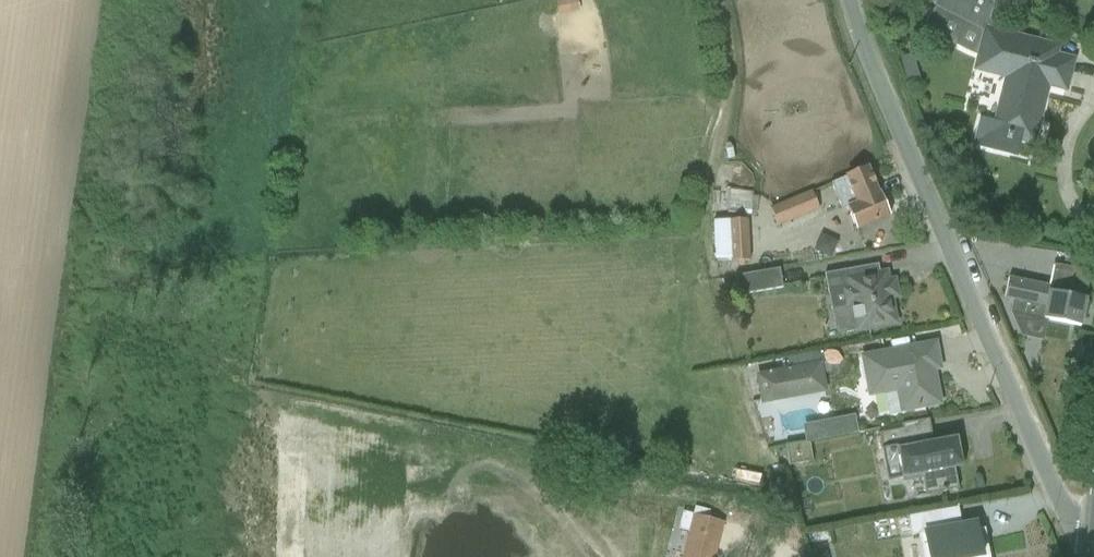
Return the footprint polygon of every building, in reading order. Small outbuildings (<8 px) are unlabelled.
[(559,15),(580,10),(578,0),(555,0),(559,15)] [(1059,54),(1061,45),(988,27),(994,1),(992,0),(936,0),(932,7),(934,8),(923,30),(975,57),(971,72),(1003,80),(993,121),(979,117),(972,146),(1017,157),(1021,143),(1035,147),(1049,89),(1068,93),(1077,58),(1059,54)] [(855,230),(890,215),(880,193),(878,194),(867,168),(830,184),(842,210),(846,208),(855,230)] [(727,213),(749,215),(752,193),(729,191),(727,213)] [(771,208),(778,227),(819,210),(812,191),(771,208)] [(713,221),(715,263),(749,262),(747,220),(713,221)] [(814,251),(830,258),(838,241),(821,234),(814,251)] [(855,335),(896,327),(891,299),(897,297),(894,281),(881,283),(878,265),(824,275),(836,336),(854,332),(855,335)] [(734,277),(737,296),(782,289),(779,269),(734,277)] [(1011,313),(1080,327),(1085,300),(1049,292),(1050,288),(1008,280),(1004,299),(1014,301),(1011,313)] [(940,369),(935,344),(859,358),(867,399),(895,394),(898,413),(940,405),(934,378),(931,378),(930,371),(940,369)] [(755,374),(761,405),(827,393),(821,362),(755,374)] [(805,437),(856,428),(854,416),(803,425),(805,437)] [(954,469),(963,467),(957,437),(933,441),(929,420),(901,425),(902,430),(879,434),(887,482),(902,480),(902,483),(921,479),(925,496),(958,490),(954,469)] [(788,467),(813,462),(809,443),(784,447),(788,467)] [(681,556),(715,556),(723,523),(721,522),(724,511),(710,507),(709,511),(695,508),(693,515),(684,513),(680,530),(687,532),(681,556)] [(986,541),(979,542),(976,523),(961,526),(957,508),(908,517),(911,537),(917,536),(921,556),(989,556),(986,541)]
